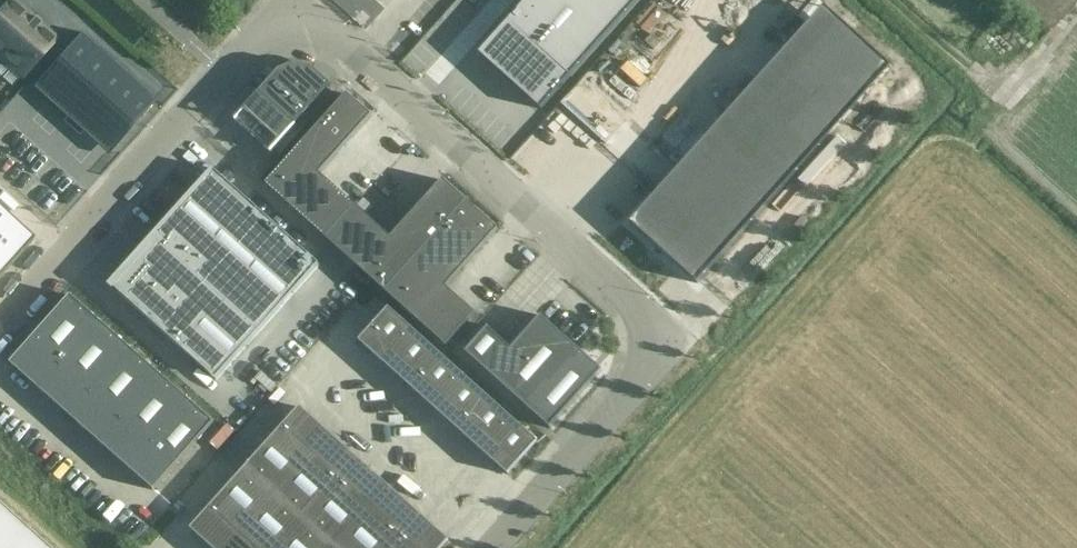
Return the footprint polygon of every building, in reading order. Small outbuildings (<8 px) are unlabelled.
[(21,79),(57,39),(14,0),(11,0),(0,13),(0,48),(5,52),(0,57),(0,60),(21,79)] [(479,52),(542,109),(639,0),(526,0),(479,52)] [(82,32),(32,88),(66,118),(67,118),(98,145),(146,92),(131,78),(132,77),(82,32)] [(295,125),(331,85),(312,68),(311,69),(300,66),(290,66),(279,71),(279,70),(259,92),(295,125)] [(347,94),(266,185),(446,346),(475,314),(446,287),(498,230),(443,180),(391,238),(320,174),(372,116),(347,94)] [(630,223),(698,284),(797,173),(729,112),(630,223)] [(210,173),(154,238),(157,241),(259,332),(319,265),(212,169),(209,172),(210,173)] [(32,241),(0,213),(0,276),(32,241)] [(157,241),(114,288),(216,379),(259,332),(157,241)] [(10,364),(153,490),(214,422),(70,296),(10,364)] [(384,364),(414,331),(389,308),(359,342),(384,364)] [(593,363),(577,348),(541,315),(512,347),(488,326),(465,352),(550,428),(602,370),(593,363)] [(408,386),(438,353),(414,331),(384,364),(408,386)] [(433,408),(463,375),(438,353),(408,386),(433,408)] [(458,430),(488,397),(463,375),(433,408),(458,430)] [(458,430),(483,453),(513,419),(488,397),(458,430)] [(275,495),(330,434),(301,407),(246,469),(275,495)] [(508,475),(538,442),(513,419),(483,453),(508,475)] [(305,522),(359,460),(330,434),(275,495),(305,522)] [(389,487),(359,460),(305,522),(334,547),(335,547),(389,487)] [(246,469),(191,530),(212,547),(227,547),(275,495),(246,469)] [(419,514),(389,487),(335,547),(388,547),(419,514)] [(275,495),(227,547),(281,547),(305,522),(275,495)] [(0,507),(0,547),(46,547),(0,507)] [(449,541),(419,514),(388,547),(442,547),(449,541)] [(305,522),(281,547),(334,547),(305,522)]
